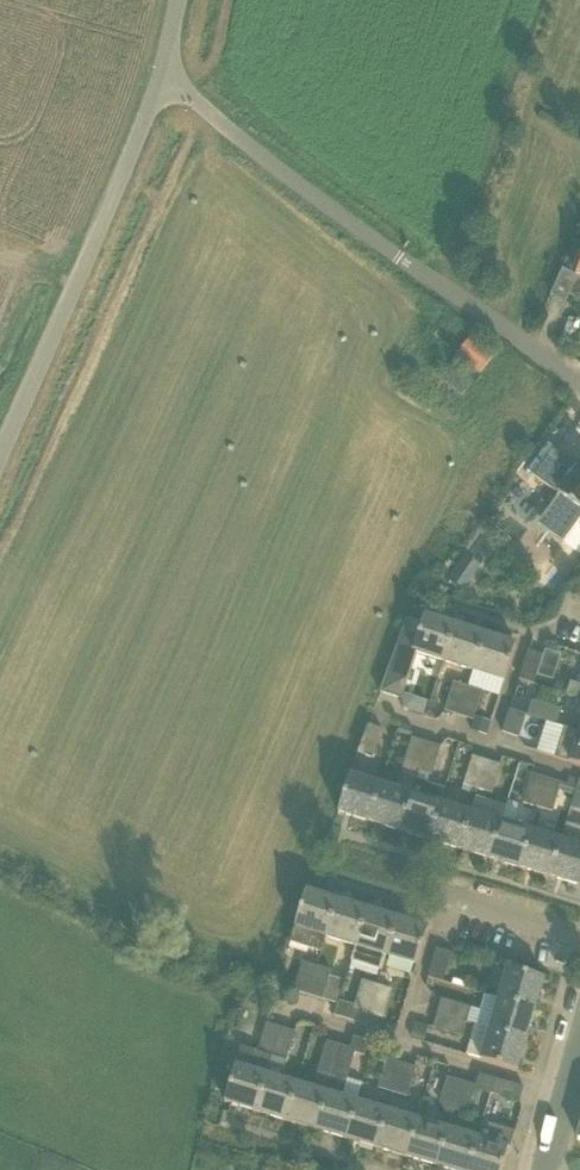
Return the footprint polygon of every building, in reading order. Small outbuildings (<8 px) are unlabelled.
[(576,275),(571,273),(564,269),(562,269),(551,296),(566,302),(569,294),(579,299),(579,298),(579,266),(576,275)] [(455,357),(475,372),(479,376),(495,356),(472,337),(457,355),(455,357)] [(569,537),(579,521),(579,466),(579,468),(552,448),(532,476),(559,495),(543,519),(569,537)] [(464,557),(448,580),(464,591),(479,568),(464,557)] [(547,580),(557,587),(565,575),(555,568),(547,580)] [(444,662),(455,625),(425,615),(422,624),(407,619),(400,642),(383,692),(402,698),(416,653),(444,662)] [(444,662),(473,672),(485,634),(455,625),(444,662)] [(485,634),(473,672),(503,682),(509,666),(516,644),(485,634)] [(535,678),(537,674),(542,657),(543,655),(529,650),(521,673),(519,680),(533,684),(535,678)] [(541,666),(538,675),(553,680),(556,671),(541,666)] [(444,711),(459,716),(469,686),(454,681),(444,711)] [(571,682),(567,694),(579,698),(579,685),(571,682)] [(469,686),(459,716),(473,721),(483,691),(469,686)] [(562,709),(533,700),(528,716),(557,725),(562,709)] [(510,708),(502,732),(518,738),(527,714),(510,708)] [(487,735),(491,721),(476,716),(471,730),(487,735)] [(401,722),(397,733),(412,737),(414,738),(412,726),(411,725),(401,722)] [(368,724),(358,753),(373,758),(383,730),(368,724)] [(579,731),(579,732),(565,728),(556,757),(579,765),(579,731)] [(417,771),(426,742),(414,738),(412,737),(396,788),(381,784),(369,821),(399,830),(415,779),(417,771)] [(426,742),(417,771),(431,775),(432,776),(441,746),(426,742)] [(478,789),(486,760),(472,757),(464,786),(478,789)] [(486,760),(478,789),(493,793),(500,764),(486,760)] [(381,784),(350,774),(338,812),(369,821),(381,784)] [(524,803),(538,808),(548,779),(533,774),(524,803)] [(579,779),(570,776),(567,784),(565,792),(574,795),(579,779)] [(415,779),(399,830),(430,840),(441,802),(442,802),(446,789),(428,783),(415,779)] [(552,812),(560,790),(562,784),(548,779),(538,808),(552,812)] [(430,840),(460,849),(471,811),(442,802),(441,802),(430,840)] [(490,858),(501,821),(471,811),(460,849),(490,858)] [(520,867),(532,830),(515,824),(502,821),(501,821),(490,858),(520,867)] [(579,827),(566,823),(561,839),(562,839),(550,876),(579,885),(579,827)] [(562,839),(561,839),(532,830),(520,867),(550,876),(562,839)] [(306,891),(291,944),(309,948),(313,933),(326,938),(337,900),(306,891)] [(367,909),(337,900),(326,938),(356,946),(367,909)] [(386,956),(397,918),(367,909),(356,946),(352,962),(382,970),(386,956)] [(420,956),(428,927),(397,918),(386,956),(417,965),(420,956)] [(450,953),(436,950),(435,949),(430,972),(429,978),(444,982),(446,976),(450,953)] [(294,991),(308,995),(317,966),(302,962),(294,991)] [(338,1004),(339,1000),(345,981),(333,977),(335,972),(317,966),(308,995),(338,1004)] [(508,967),(501,990),(499,998),(536,1009),(545,978),(508,967)] [(368,1013),(377,985),(363,980),(355,1005),(339,1000),(338,1004),(334,1016),(353,1021),(357,1017),(359,1010),(368,1013)] [(377,985),(368,1013),(383,1018),(392,989),(377,985)] [(527,1039),(536,1009),(499,998),(490,1028),(527,1039)] [(437,1013),(467,1022),(471,1007),(441,999),(437,1013)] [(268,1017),(272,1005),(264,1003),(260,1015),(268,1017)] [(467,1022),(437,1013),(433,1028),(462,1036),(467,1022)] [(225,1102),(256,1111),(267,1073),(272,1057),(281,1027),(267,1022),(257,1052),(255,1051),(249,1068),(236,1064),(232,1079),(225,1102)] [(411,1039),(424,1043),(429,1026),(416,1022),(411,1039)] [(490,1028),(476,1023),(465,1055),(517,1070),(527,1039),(490,1028)] [(267,1073),(256,1111),(286,1120),(297,1082),(281,1077),(296,1031),(281,1027),(272,1057),(267,1073)] [(342,1044),(316,1129),(346,1138),(358,1098),(342,1093),(355,1053),(363,1055),(368,1041),(354,1036),(350,1047),(342,1044)] [(312,1087),(297,1082),(286,1120),(316,1129),(342,1044),(327,1040),(312,1087)] [(379,1088),(393,1092),(401,1064),(387,1060),(379,1088)] [(416,1068),(401,1064),(393,1092),(408,1097),(416,1068)] [(475,1085),(462,1081),(453,1110),(454,1110),(468,1115),(475,1089),(491,1093),(496,1079),(479,1074),(475,1085)] [(453,1110),(462,1081),(447,1077),(440,1102),(451,1120),(454,1110),(453,1110)] [(491,1093),(520,1102),(524,1087),(496,1079),(491,1093)] [(346,1138),(376,1147),(388,1108),(358,1098),(346,1138)] [(376,1147),(406,1156),(418,1117),(388,1108),(376,1147)] [(418,1117),(406,1156),(437,1165),(448,1127),(418,1117)] [(478,1136),(478,1137),(468,1169),(502,1169),(509,1148),(511,1148),(516,1131),(483,1120),(478,1136)] [(453,1169),(468,1169),(478,1137),(478,1136),(448,1127),(437,1165),(453,1169)]
